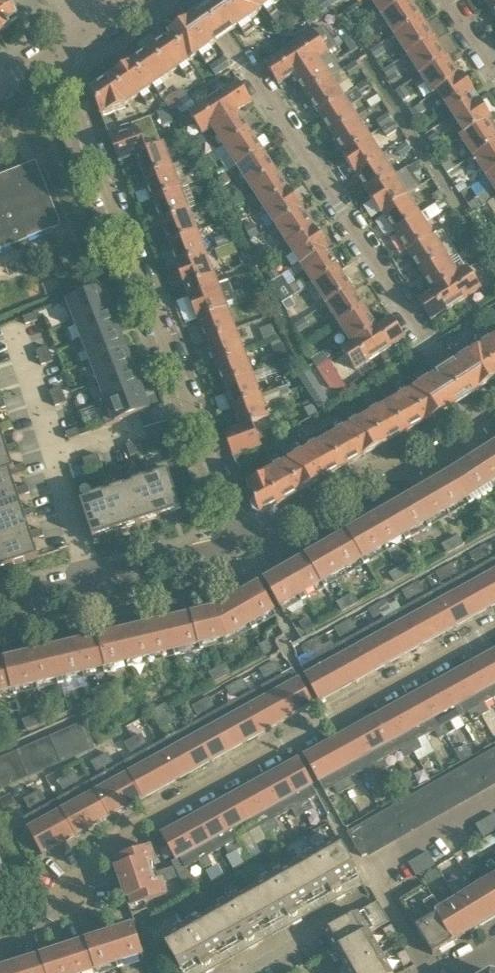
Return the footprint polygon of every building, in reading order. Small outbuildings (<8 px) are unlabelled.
[(1,31),(9,26),(19,19),(14,5),(2,0),(0,0),(0,29),(1,31)] [(247,35),(245,36),(239,26),(221,0),(216,0),(211,4),(187,21),(214,58),(216,56),(210,47),(229,34),(234,30),(240,40),(247,35)] [(260,12),(251,0),(221,0),(239,26),(245,36),(247,35),(256,29),(249,19),(260,12)] [(273,0),(251,0),(260,12),(261,11),(263,9),(271,18),(278,12),(270,2),(273,0)] [(337,1),(337,0),(320,0),(312,6),(318,15),(338,2),(337,1)] [(382,15),(405,0),(372,0),(382,15)] [(394,34),(420,18),(408,0),(405,0),(382,15),(394,34)] [(487,2),(494,15),(494,0),(490,0),(487,2)] [(355,5),(345,12),(349,19),(360,12),(355,5)] [(315,11),(304,17),(308,25),(319,19),(315,11)] [(407,55),(433,38),(420,18),(394,34),(407,55)] [(214,58),(187,21),(169,34),(170,36),(189,62),(200,54),(206,64),(214,58)] [(367,23),(357,29),(361,36),(372,30),(367,23)] [(289,48),(303,69),(328,52),(338,45),(325,25),(315,31),(289,48)] [(187,63),(189,62),(170,36),(152,49),(170,75),(180,68),(186,77),(194,72),(187,63)] [(407,55),(420,74),(445,57),(433,38),(407,55)] [(358,49),(352,39),(344,44),(350,53),(358,49)] [(283,40),(266,50),(270,57),(287,46),(283,40)] [(376,57),(385,51),(380,44),(371,50),(376,57)] [(289,48),(265,63),(278,84),(293,74),(303,69),(289,48)] [(162,81),(170,75),(152,49),(131,63),(150,89),(154,87),(160,96),(167,91),(162,81)] [(293,74),(306,94),(331,78),(341,71),(328,52),(303,69),(293,74)] [(224,57),(210,66),(216,75),(230,66),(224,57)] [(437,91),(436,89),(457,75),(445,57),(420,74),(407,83),(407,84),(403,86),(408,94),(412,91),(417,88),(424,99),(437,91)] [(346,68),(351,76),(361,69),(356,62),(346,68)] [(148,90),(150,89),(131,63),(113,75),(133,102),(140,97),(147,105),(155,100),(148,90)] [(393,64),(384,70),(388,77),(397,71),(393,64)] [(462,72),(457,75),(436,89),(437,91),(449,109),(458,103),(460,106),(465,103),(467,106),(479,98),(462,72)] [(127,107),(133,102),(113,75),(92,90),(102,116),(127,107)] [(343,96),(331,78),(306,94),(319,113),(344,97),(343,96)] [(239,80),(213,97),(226,118),(237,111),(252,101),(239,80)] [(368,81),(343,96),(344,97),(349,106),(363,97),(362,95),(373,88),(368,81)] [(409,95),(408,94),(403,86),(396,91),(402,100),(409,95)] [(171,112),(172,112),(183,104),(176,92),(163,100),(171,112)] [(226,118),(213,97),(189,112),(202,133),(212,127),(226,118)] [(319,113),(331,133),(356,116),(349,106),(344,97),(319,113)] [(449,109),(465,134),(466,135),(486,121),(487,122),(492,118),(479,98),(467,106),(465,103),(460,106),(458,103),(449,109)] [(191,100),(184,104),(188,110),(194,106),(191,100)] [(411,111),(415,117),(426,110),(423,104),(411,111)] [(237,111),(226,118),(212,127),(225,147),(250,131),(237,111)] [(377,120),(382,128),(391,122),(387,114),(377,120)] [(369,136),(356,116),(331,133),(344,152),(369,136)] [(392,121),(391,122),(382,128),(386,135),(397,129),(392,121)] [(487,122),(486,121),(466,135),(465,134),(461,137),(474,157),(494,143),(494,134),(487,122)] [(119,162),(136,155),(136,154),(147,150),(138,127),(110,138),(119,162)] [(263,150),(250,131),(225,147),(238,167),(263,150)] [(438,132),(429,138),(433,145),(442,139),(438,132)] [(199,138),(203,143),(210,139),(206,133),(199,138)] [(342,153),(355,174),(382,156),(369,136),(344,152),(342,153)] [(182,145),(179,138),(171,141),(174,148),(182,145)] [(406,143),(395,149),(400,157),(411,151),(406,143)] [(474,157),(486,176),(494,171),(494,143),(474,157)] [(164,144),(147,150),(136,154),(136,155),(144,177),(172,166),(164,144)] [(238,167),(250,186),(275,170),(263,150),(238,167)] [(218,152),(211,157),(215,162),(222,158),(218,152)] [(454,168),(445,155),(438,160),(447,173),(454,168)] [(394,175),(382,156),(355,174),(367,193),(394,175)] [(420,160),(409,167),(411,170),(410,170),(418,183),(416,185),(418,188),(433,178),(424,165),(423,166),(420,160)] [(61,225),(36,161),(0,175),(0,248),(11,244),(11,245),(28,239),(26,232),(50,223),(52,229),(61,225)] [(172,166),(144,177),(153,199),(181,188),(172,166)] [(230,170),(220,177),(225,185),(236,178),(230,170)] [(287,188),(275,170),(250,186),(262,205),(289,188),(289,187),(287,188)] [(186,175),(190,185),(200,181),(196,171),(186,175)] [(488,204),(494,199),(494,171),(486,176),(493,186),(476,196),(477,197),(468,204),(473,212),(483,206),(483,207),(488,204)] [(367,193),(380,213),(407,195),(394,175),(367,193)] [(189,186),(192,193),(203,188),(200,181),(189,186)] [(463,182),(456,187),(460,193),(467,188),(463,182)] [(161,221),(189,210),(181,188),(153,199),(161,221)] [(262,205),(275,225),(302,208),(289,188),(262,205)] [(437,203),(443,199),(438,191),(432,195),(437,203)] [(237,195),(230,199),(229,199),(233,207),(241,202),(237,195)] [(420,215),(407,195),(380,213),(381,213),(383,212),(395,231),(420,215)] [(199,206),(202,213),(203,214),(215,209),(211,201),(199,206)] [(314,227),(302,208),(275,225),(288,244),(314,227)] [(161,221),(170,243),(198,232),(189,210),(161,221)] [(395,231),(408,252),(433,236),(425,223),(420,215),(395,231)] [(452,223),(433,236),(438,243),(456,230),(466,224),(461,217),(452,223)] [(253,222),(245,227),(248,233),(251,240),(260,235),(253,222)] [(301,265),(326,249),(328,248),(314,227),(288,244),(301,265)] [(206,253),(198,232),(170,243),(177,263),(177,264),(206,253)] [(227,234),(215,239),(218,248),(230,243),(227,234)] [(438,243),(433,236),(408,252),(420,270),(446,254),(438,243)] [(479,245),(474,238),(465,244),(470,251),(479,245)] [(267,246),(257,252),(257,253),(258,255),(262,261),(273,254),(267,246)] [(227,258),(222,247),(221,247),(215,250),(219,261),(226,258),(227,258)] [(339,269),(326,249),(301,265),(314,285),(339,269)] [(203,290),(200,282),(215,277),(206,253),(177,264),(186,288),(189,295),(203,290)] [(433,290),(442,283),(458,273),(446,254),(420,270),(433,290)] [(491,264),(487,256),(477,262),(482,270),(491,264)] [(467,267),(458,273),(442,283),(456,304),(481,288),(467,267)] [(280,276),(275,269),(268,274),(272,281),(280,276)] [(352,288),(339,269),(314,285),(327,305),(352,288)] [(255,297),(246,274),(237,277),(245,300),(255,297)] [(272,282),(275,289),(282,303),(294,296),(297,295),(285,277),(285,278),(283,275),(272,282)] [(198,319),(227,307),(226,305),(236,301),(228,280),(218,284),(215,277),(200,282),(203,290),(189,295),(198,319)] [(456,304),(442,283),(433,290),(418,299),(431,320),(456,304)] [(71,324),(76,322),(76,321),(110,308),(102,286),(63,301),(71,324)] [(327,305),(339,323),(364,307),(352,288),(327,305)] [(258,297),(250,300),(254,310),(262,307),(258,297)] [(290,299),(283,304),(288,311),(295,306),(290,299)] [(236,330),(227,307),(198,319),(199,319),(207,341),(236,330)] [(377,326),(364,307),(339,323),(351,343),(366,333),(377,326)] [(83,341),(118,328),(110,308),(76,321),(76,322),(83,341)] [(23,317),(26,325),(37,320),(34,313),(23,317)] [(391,316),(377,326),(366,333),(379,354),(405,337),(391,316)] [(300,332),(309,326),(304,319),(295,325),(300,332)] [(275,336),(271,324),(259,329),(264,340),(275,336)] [(118,328),(83,341),(91,361),(126,348),(118,328)] [(207,341),(216,363),(244,352),(236,330),(207,341)] [(461,360),(480,389),(494,379),(494,338),(492,340),(486,331),(478,336),(484,345),(472,353),(465,344),(455,351),(461,360)] [(355,370),(379,354),(366,333),(351,343),(342,349),(355,370)] [(278,361),(280,361),(289,356),(280,340),(272,344),(273,348),(272,348),(278,361)] [(39,358),(50,354),(48,347),(36,351),(39,358)] [(126,348),(91,361),(99,381),(133,368),(126,348)] [(224,384),(253,374),(244,352),(216,363),(224,384)] [(323,352),(311,359),(317,367),(328,360),(329,360),(323,352)] [(50,354),(39,358),(42,365),(53,361),(50,354)] [(317,367),(331,390),(346,390),(328,360),(317,367)] [(450,408),(471,395),(480,389),(461,360),(444,371),(431,379),(450,408)] [(270,366),(273,374),(284,370),(281,362),(270,366)] [(329,401),(307,367),(296,374),(318,408),(329,401)] [(133,368),(99,381),(106,400),(107,402),(141,388),(133,368)] [(429,422),(450,408),(431,379),(425,370),(415,377),(421,386),(411,392),(428,420),(427,420),(429,422)] [(233,405),(261,395),(253,374),(224,384),(233,405)] [(385,444),(427,420),(428,420),(411,392),(408,394),(403,384),(395,389),(401,398),(380,410),(375,400),(367,404),(373,414),(369,416),(384,443),(385,444)] [(50,392),(53,399),(64,395),(61,388),(50,392)] [(107,402),(106,400),(97,404),(106,426),(149,409),(141,388),(107,402)] [(67,402),(64,395),(53,399),(56,406),(67,402)] [(253,424),(269,418),(261,395),(233,405),(241,427),(241,428),(253,424)] [(305,409),(309,417),(317,413),(312,404),(305,409)] [(364,454),(384,443),(369,416),(359,421),(354,412),(346,416),(351,426),(348,427),(364,454)] [(269,418),(253,424),(257,434),(273,428),(269,418)] [(309,450),(306,451),(322,478),(321,478),(322,479),(365,455),(364,454),(348,427),(345,429),(340,419),(332,424),(338,433),(317,445),(312,435),(304,440),(309,450)] [(2,432),(13,429),(10,421),(0,425),(0,426),(0,427),(0,451),(7,448),(7,446),(2,432)] [(261,446),(257,434),(253,424),(241,428),(241,427),(224,433),(233,457),(261,446)] [(66,433),(69,440),(80,436),(77,429),(66,433)] [(368,518),(388,551),(474,501),(494,488),(494,441),(368,518)] [(134,442),(127,445),(130,456),(138,454),(134,442)] [(9,454),(20,450),(18,443),(7,446),(7,448),(0,451),(0,474),(14,469),(13,467),(9,454)] [(300,490),(301,490),(321,478),(322,478),(306,451),(304,453),(298,443),(291,447),(296,457),(285,463),(300,490)] [(91,457),(94,468),(102,466),(98,454),(91,457)] [(275,469),(264,475),(280,503),(302,490),(301,490),(300,490),(285,463),(283,465),(277,455),(270,459),(275,469)] [(91,457),(83,459),(87,470),(94,468),(91,457)] [(146,478),(159,517),(182,510),(173,482),(184,478),(178,458),(142,470),(145,479),(146,478)] [(16,489),(12,476),(16,475),(27,471),(24,464),(13,467),(14,469),(0,474),(0,497),(17,491),(16,489)] [(249,483),(245,486),(254,512),(260,514),(280,503),(264,475),(257,479),(252,469),(244,474),(249,483)] [(132,485),(126,487),(125,487),(137,524),(159,517),(146,478),(145,479),(132,483),(132,485)] [(24,513),(23,511),(19,497),(30,493),(27,485),(16,489),(17,491),(0,497),(0,521),(24,513)] [(103,494),(115,532),(137,524),(125,487),(126,487),(125,485),(110,490),(111,492),(104,494),(103,494)] [(93,539),(115,532),(103,494),(104,494),(103,492),(89,497),(89,499),(81,502),(93,539)] [(30,533),(26,518),(37,515),(34,507),(23,511),(24,513),(0,521),(0,545),(31,534),(30,533)] [(266,581),(281,608),(284,612),(307,599),(327,586),(388,551),(368,518),(265,580),(266,581)] [(38,557),(33,540),(44,536),(41,529),(30,533),(31,534),(0,545),(0,570),(38,557)] [(458,536),(450,540),(455,549),(463,544),(458,536)] [(447,553),(455,549),(450,540),(442,544),(447,553)] [(486,544),(478,549),(483,558),(491,553),(486,544)] [(475,562),(483,558),(478,549),(470,553),(475,562)] [(485,562),(494,580),(494,557),(485,562)] [(494,605),(494,580),(485,562),(469,572),(489,608),(494,605)] [(452,563),(444,567),(449,576),(457,572),(452,563)] [(406,565),(398,569),(403,578),(411,573),(406,565)] [(441,581),(449,576),(444,567),(436,572),(441,581)] [(395,582),(403,578),(398,569),(390,573),(395,582)] [(469,572),(452,581),(472,617),(489,608),(469,572)] [(455,627),(472,617),(452,581),(435,590),(455,627)] [(418,582),(411,586),(415,595),(424,590),(418,582)] [(255,628),(276,616),(258,584),(237,596),(253,624),(255,628)] [(407,599),(415,595),(411,586),(403,590),(407,599)] [(435,590),(418,600),(438,636),(455,627),(435,590)] [(353,594),(345,598),(350,607),(358,602),(353,594)] [(255,628),(253,624),(237,596),(216,608),(228,639),(229,642),(232,641),(255,628)] [(342,611),(350,607),(345,598),(337,602),(342,611)] [(385,600),(377,604),(382,613),(390,609),(385,600)] [(421,645),(438,636),(418,600),(401,609),(421,645)] [(374,618),(382,613),(377,604),(369,609),(374,618)] [(229,642),(228,639),(216,608),(146,625),(155,661),(224,644),(229,642)] [(384,618),(404,655),(421,645),(401,609),(384,618)] [(308,630),(313,627),(308,618),(300,623),(303,629),(306,630),(308,630)] [(387,664),(404,655),(384,618),(367,628),(387,664)] [(351,619),(343,623),(348,632),(356,627),(351,619)] [(340,636),(348,632),(343,623),(335,627),(340,636)] [(0,661),(0,699),(110,672),(155,661),(146,625),(0,661)] [(367,628),(351,637),(371,673),(387,664),(367,628)] [(318,637),(310,642),(315,650),(323,646),(318,637)] [(371,673),(351,637),(334,646),(354,682),(371,673)] [(260,645),(265,654),(270,652),(271,649),(271,647),(268,641),(260,645)] [(315,650),(310,642),(304,645),(303,647),(303,649),(307,655),(315,650)] [(334,646),(317,655),(337,692),(354,682),(334,646)] [(494,698),(494,661),(491,653),(474,662),(494,698)] [(320,701),(337,692),(317,655),(300,665),(320,701)] [(274,661),(268,664),(273,673),(281,669),(278,663),(276,662),(274,661)] [(484,703),(494,698),(474,662),(457,672),(481,715),(488,711),(484,703)] [(226,664),(218,669),(223,677),(231,673),(226,664)] [(265,678),(273,673),(268,664),(260,669),(265,678)] [(215,681),(223,677),(218,669),(210,673),(215,681)] [(293,669),(276,678),(296,713),(312,704),(293,669)] [(440,681),(460,717),(469,712),(473,719),(481,715),(457,672),(440,681)] [(276,678),(259,687),(279,722),(296,713),(276,678)] [(242,679),(234,683),(239,692),(247,688),(242,679)] [(451,722),(460,717),(440,681),(423,690),(447,734),(455,729),(451,722)] [(100,687),(104,696),(112,693),(108,683),(100,687)] [(231,696),(239,692),(234,683),(227,688),(231,696)] [(99,698),(104,696),(100,687),(91,691),(95,700),(99,698)] [(259,687),(242,697),(262,732),(279,722),(259,687)] [(406,699),(426,735),(435,730),(439,738),(447,734),(423,690),(406,699)] [(209,697),(201,702),(206,710),(214,706),(209,697)] [(242,697),(225,706),(245,741),(262,732),(242,697)] [(417,740),(426,735),(406,699),(389,709),(413,753),(421,748),(417,740)] [(198,715),(206,710),(201,702),(193,706),(198,715)] [(168,703),(160,707),(165,716),(173,712),(168,703)] [(225,706),(209,716),(228,750),(245,741),(225,706)] [(152,711),(157,720),(165,716),(160,707),(152,711)] [(373,718),(392,754),(402,749),(406,756),(413,753),(389,709),(373,718)] [(177,720),(173,712),(165,716),(169,725),(177,720)] [(40,713),(32,717),(36,726),(44,722),(40,713)] [(169,725),(165,716),(157,720),(161,729),(169,725)] [(209,716),(192,725),(211,760),(228,750),(209,716)] [(27,730),(36,726),(32,717),(23,721),(27,730)] [(383,759),(392,754),(373,718),(356,727),(380,771),(388,767),(383,759)] [(83,721),(0,758),(0,786),(1,789),(95,748),(83,721)] [(192,725),(175,734),(194,769),(211,760),(192,725)] [(339,737),(359,773),(368,768),(372,775),(380,771),(356,727),(339,737)] [(134,739),(139,748),(146,743),(142,734),(134,739)] [(175,734),(158,744),(177,778),(194,769),(175,734)] [(358,773),(359,773),(339,737),(322,746),(346,789),(362,780),(358,773)] [(131,752),(139,748),(134,739),(126,743),(131,752)] [(158,744),(141,753),(160,788),(177,778),(158,744)] [(305,755),(325,791),(334,786),(338,794),(346,789),(322,746),(305,755)] [(494,749),(474,761),(488,785),(494,781),(494,749)] [(108,753),(100,758),(105,766),(113,762),(108,753)] [(141,753),(124,762),(143,797),(160,788),(141,753)] [(97,771),(105,766),(100,758),(92,762),(97,771)] [(298,759),(281,769),(304,813),(312,808),(308,801),(318,795),(298,759)] [(107,771),(107,772),(126,806),(143,797),(124,762),(119,765),(116,760),(113,762),(105,766),(107,771)] [(474,761),(453,773),(467,797),(488,785),(474,761)] [(264,778),(284,814),(293,809),(297,817),(304,813),(281,769),(264,778)] [(74,772),(66,776),(71,785),(79,780),(74,772)] [(126,806),(107,772),(90,781),(109,816),(126,806)] [(467,797),(453,773),(432,784),(446,809),(467,797)] [(71,785),(66,776),(59,781),(63,789),(71,785)] [(264,778),(247,788),(271,831),(279,827),(275,819),(284,814),(264,778)] [(90,781),(73,790),(92,825),(109,816),(90,781)] [(446,809),(432,784),(411,796),(425,821),(446,809)] [(230,797),(250,833),(259,828),(263,835),(271,831),(247,788),(230,797)] [(32,795),(37,803),(45,799),(40,790),(32,795)] [(73,790),(56,800),(75,834),(92,825),(73,790)] [(15,803),(10,794),(0,800),(4,808),(15,803)] [(29,808),(37,803),(32,795),(25,799),(29,808)] [(425,821),(411,796),(390,808),(404,832),(425,821)] [(230,797),(213,806),(237,850),(245,845),(241,838),(250,833),(230,797)] [(56,800),(39,809),(58,844),(75,834),(56,800)] [(213,806),(197,815),(216,851),(225,846),(229,854),(237,850),(213,806)] [(390,808),(369,820),(383,844),(404,832),(390,808)] [(58,844),(39,809),(23,818),(41,853),(58,844)] [(197,815),(180,825),(199,861),(204,868),(212,864),(207,856),(216,851),(197,815)] [(494,831),(494,828),(489,817),(482,821),(490,834),(494,831)] [(383,844),(369,820),(348,832),(362,856),(383,844)] [(482,821),(476,824),(483,837),(490,834),(482,821)] [(195,885),(193,881),(186,868),(199,861),(180,825),(162,834),(175,860),(172,862),(187,889),(195,885)] [(364,884),(339,839),(294,865),(319,909),(363,884),(364,884)] [(484,849),(479,841),(466,848),(471,857),(484,849)] [(155,860),(150,847),(117,859),(120,867),(116,869),(121,884),(152,873),(148,863),(155,860)] [(428,851),(422,855),(429,868),(435,865),(428,851)] [(423,872),(429,868),(422,855),(415,859),(423,872)] [(423,872),(415,859),(409,863),(416,876),(423,872)] [(218,864),(204,872),(211,883),(224,875),(218,864)] [(319,909),(294,865),(251,889),(275,933),(319,909)] [(152,873),(121,884),(132,915),(148,909),(145,901),(166,894),(162,881),(156,883),(152,873)] [(476,888),(457,899),(474,929),(494,917),(494,876),(476,888)] [(440,909),(425,884),(400,899),(432,954),(474,929),(457,899),(440,909)] [(275,933),(251,889),(207,913),(232,957),(275,933)] [(332,950),(334,951),(370,932),(390,921),(378,902),(378,901),(323,932),(332,950)] [(207,913),(163,939),(181,971),(182,972),(204,972),(232,957),(207,913)] [(143,955),(133,924),(64,947),(73,972),(105,972),(144,960),(143,955)] [(392,925),(391,925),(383,930),(389,941),(398,936),(392,925)] [(370,932),(334,951),(343,969),(341,970),(340,972),(393,972),(370,932)] [(152,949),(156,958),(166,952),(161,944),(152,949)] [(64,947),(0,968),(0,972),(73,972),(64,947)] [(406,949),(405,950),(397,954),(403,966),(412,961),(406,949)] [(157,965),(148,968),(150,972),(161,972),(157,965)]
